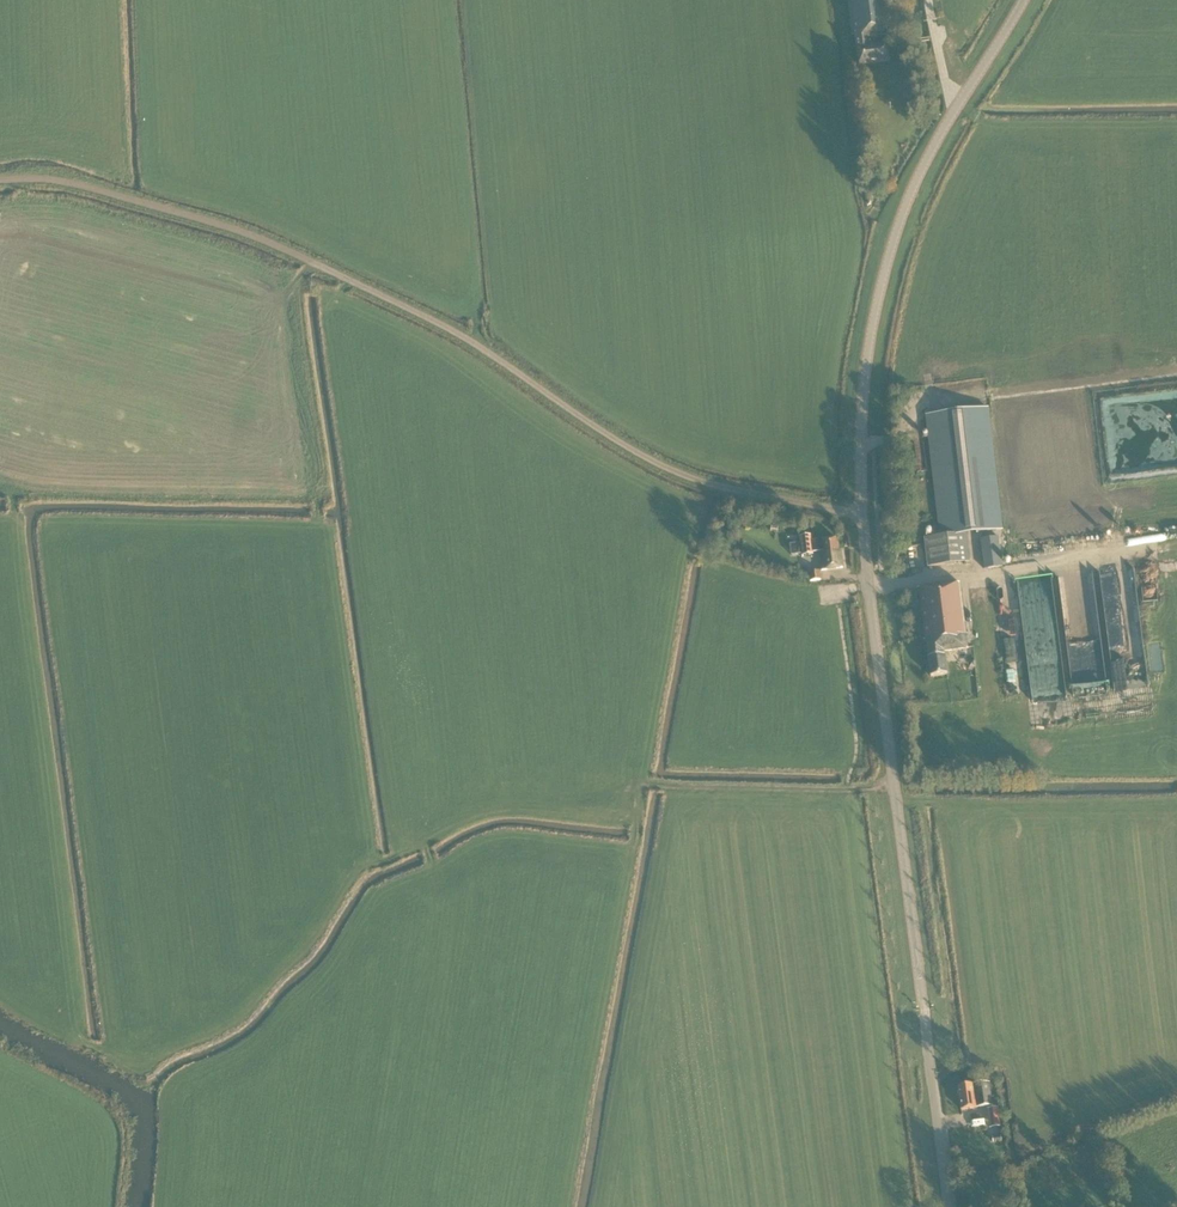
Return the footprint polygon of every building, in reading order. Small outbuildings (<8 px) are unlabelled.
[(852,36),(854,36),(859,66),(890,62),(887,45),(874,47),(873,41),(892,38),(893,41),(896,41),(895,35),(894,35),(889,0),(848,0),(852,36)] [(970,563),(966,535),(1003,530),(988,408),(926,416),(940,538),(924,540),(927,568),(970,563)] [(795,545),(790,545),(792,556),(797,555),(801,555),(802,557),(813,556),(813,554),(820,553),(822,571),(843,568),(841,552),(838,552),(836,539),(818,541),(811,542),(810,536),(799,538),(800,544),(795,545)] [(980,540),(984,570),(1003,568),(999,538),(980,540)] [(804,574),(805,583),(821,581),(820,572),(804,574)] [(926,641),(931,678),(947,676),(944,652),(968,649),(959,584),(917,589),(924,641),(926,641)] [(1057,632),(1022,637),(1028,673),(1032,673),(1033,678),(1040,677),(1037,660),(1050,658),(1051,665),(1058,664),(1056,650),(1059,650),(1057,632)] [(1163,672),(1163,649),(1149,649),(1150,672),(1163,672)] [(1070,727),(1070,707),(1039,708),(1040,728),(1070,727)] [(958,1088),(961,1111),(993,1106),(989,1083),(958,1088)] [(998,1108),(988,1110),(990,1128),(1000,1127),(999,1118),(998,1108)] [(1102,1162),(1107,1160),(1105,1152),(1099,1154),(1102,1162)]
